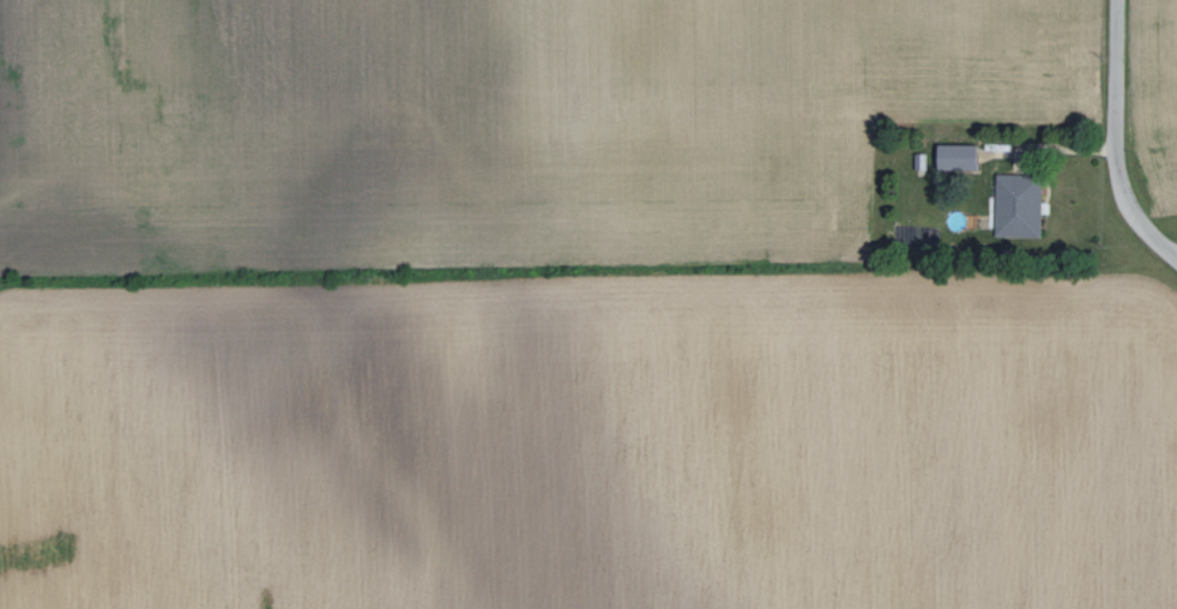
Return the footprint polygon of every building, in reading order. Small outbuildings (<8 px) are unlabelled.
[(972,169),(971,144),(932,145),(933,170),(972,169)] [(924,152),(912,153),(912,169),(924,168),(924,152)] [(992,236),(1038,237),(1039,177),(993,176),(992,236)]
